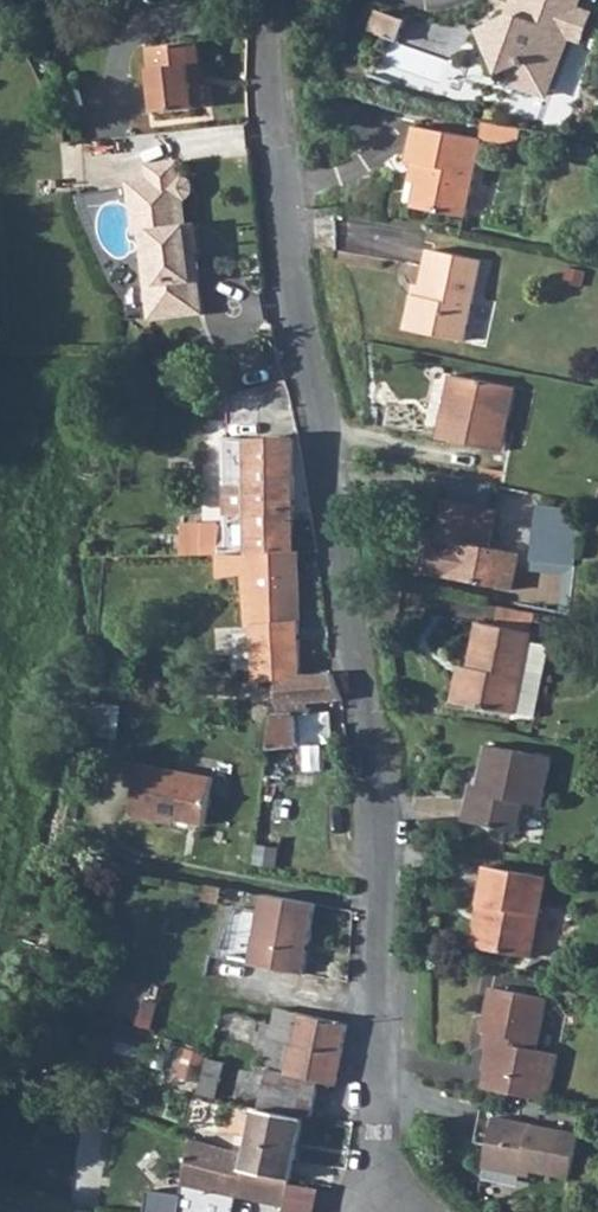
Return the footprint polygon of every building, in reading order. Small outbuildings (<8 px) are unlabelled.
[(513,19),(509,17),(478,32),(497,73),(504,70),(519,63),(550,74),(563,37),(576,41),(585,16),(571,11),(575,0),(520,0),(513,19)] [(383,8),(375,28),(401,38),(409,17),(383,8)] [(187,93),(183,45),(143,48),(150,117),(200,113),(197,92),(187,93)] [(550,74),(519,63),(504,70),(511,85),(541,96),(550,74)] [(420,134),(411,172),(425,176),(416,214),(470,228),(487,151),(420,134)] [(160,250),(162,279),(179,277),(181,301),(206,299),(204,275),(211,274),(208,247),(206,222),(200,222),(198,192),(201,193),(207,186),(206,178),(199,172),(196,172),(195,158),(167,160),(169,175),(148,177),(152,228),(169,227),(171,249),(160,250)] [(212,221),(206,222),(208,247),(214,246),(212,221)] [(421,298),(413,331),(469,346),(485,274),(436,261),(427,300),(421,298)] [(214,307),(211,274),(204,275),(206,299),(181,301),(179,277),(162,279),(166,311),(214,307)] [(456,382),(442,442),(501,455),(514,395),(456,382)] [(229,437),(229,475),(293,471),(294,442),(229,437)] [(293,471),(229,475),(229,510),(293,509),(293,471)] [(452,505),(485,511),(489,491),(456,485),(452,505)] [(419,575),(508,593),(516,557),(486,552),(493,513),(485,511),(452,505),(445,503),(437,543),(426,541),(419,575)] [(535,503),(533,562),(572,566),(575,508),(535,503)] [(293,509),(229,510),(229,552),(240,552),(256,552),(297,552),(293,509)] [(297,552),(256,552),(256,572),(299,572),(297,552)] [(248,667),(241,667),(241,680),(271,680),(272,672),(301,672),(301,637),(299,572),(256,572),(251,573),(252,624),(247,624),(248,667)] [(500,610),(495,631),(530,638),(534,618),(505,611),(500,610)] [(461,683),(457,701),(516,713),(524,671),(531,638),(530,638),(495,631),(482,628),(470,685),(461,683)] [(301,637),(301,672),(310,672),(311,657),(333,657),(330,636),(301,637)] [(272,672),(271,680),(276,733),(276,746),(302,746),(302,701),(346,700),(335,671),(310,672),(301,672),(272,672)] [(544,675),(524,671),(516,713),(535,717),(544,675)] [(478,774),(470,816),(523,831),(529,803),(549,808),(560,759),(491,743),(484,775),(478,774)] [(218,775),(147,763),(138,819),(172,824),(173,818),(208,824),(218,775)] [(490,861),(473,942),(530,954),(546,874),(490,861)] [(323,901),(270,893),(268,909),(253,907),(252,915),(240,913),(233,958),(312,971),(323,901)] [(547,903),(539,952),(558,955),(566,906),(547,903)] [(486,1069),(484,1087),(546,1100),(557,1050),(537,1046),(548,994),(492,981),(482,1028),(492,1030),(485,1061),(488,1064),(488,1067),(486,1069)] [(272,1067),(260,1110),(264,1111),(302,1120),(304,1116),(308,1118),(313,1122),(324,1078),(335,1082),(349,1021),(284,1005),(274,1043),(269,1066),(272,1067)] [(254,1154),(251,1170),(294,1181),(308,1118),(304,1116),(302,1120),(264,1111),(254,1154)] [(501,1115),(489,1168),(527,1175),(528,1168),(577,1178),(585,1133),(501,1115)] [(213,1129),(209,1141),(235,1149),(236,1139),(213,1129)] [(196,1138),(184,1211),(238,1211),(240,1195),(286,1208),(294,1181),(251,1170),(254,1154),(235,1149),(209,1141),(196,1138)]
